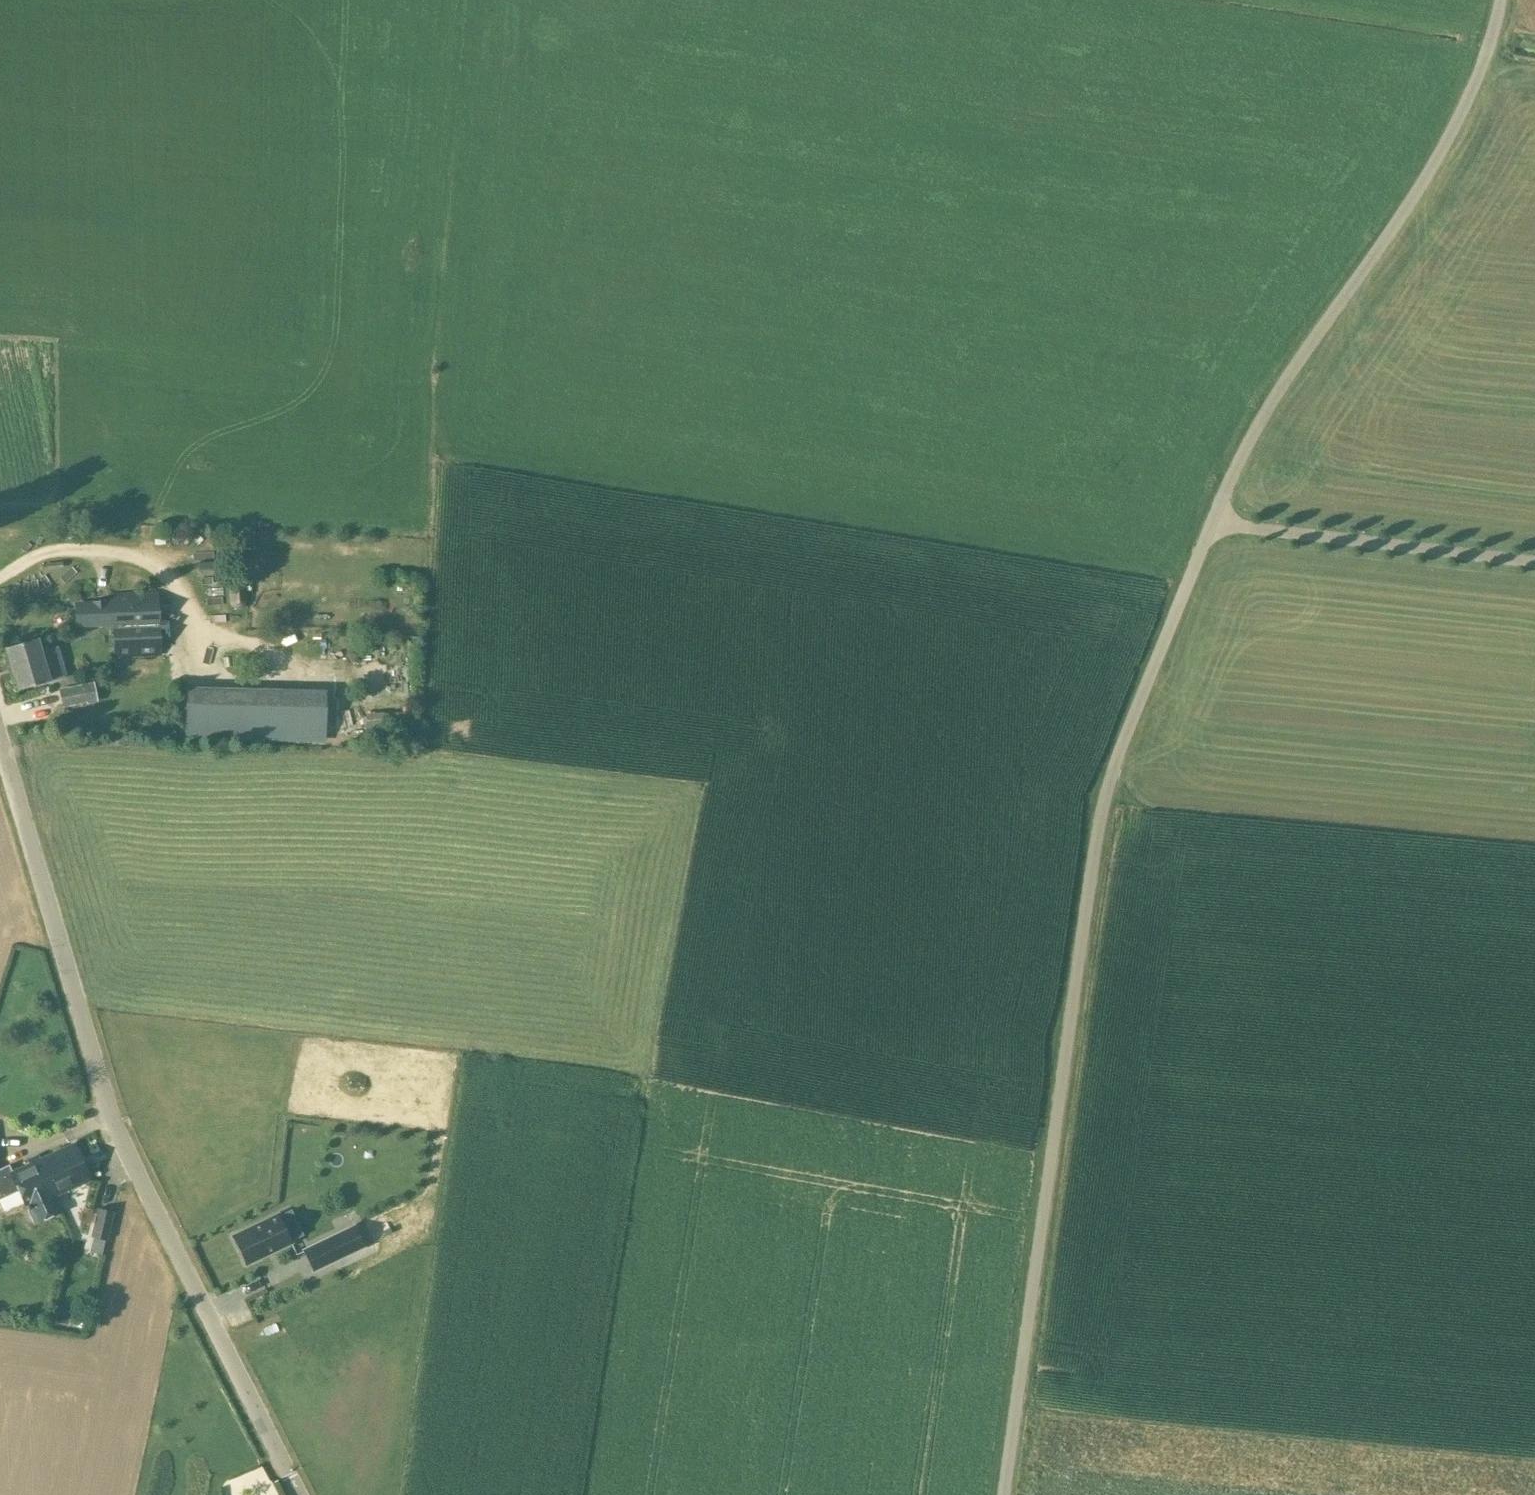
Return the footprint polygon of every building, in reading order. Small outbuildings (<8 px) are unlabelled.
[(112,626),(113,657),(161,655),(159,600),(74,603),(75,628),(112,626)] [(49,681),(37,639),(6,648),(18,690),(49,681)] [(83,687),(60,690),(63,707),(86,704),(83,687)] [(284,740),(285,689),(187,687),(186,738),(284,740)] [(13,1171),(9,1164),(0,1168),(0,1199),(19,1191),(34,1224),(62,1211),(55,1196),(88,1181),(72,1145),(13,1171)] [(107,1241),(113,1214),(99,1210),(93,1238),(107,1241)] [(246,1265),(293,1243),(279,1213),(232,1235),(246,1265)] [(355,1225),(303,1250),(313,1272),(365,1247),(355,1225)]
